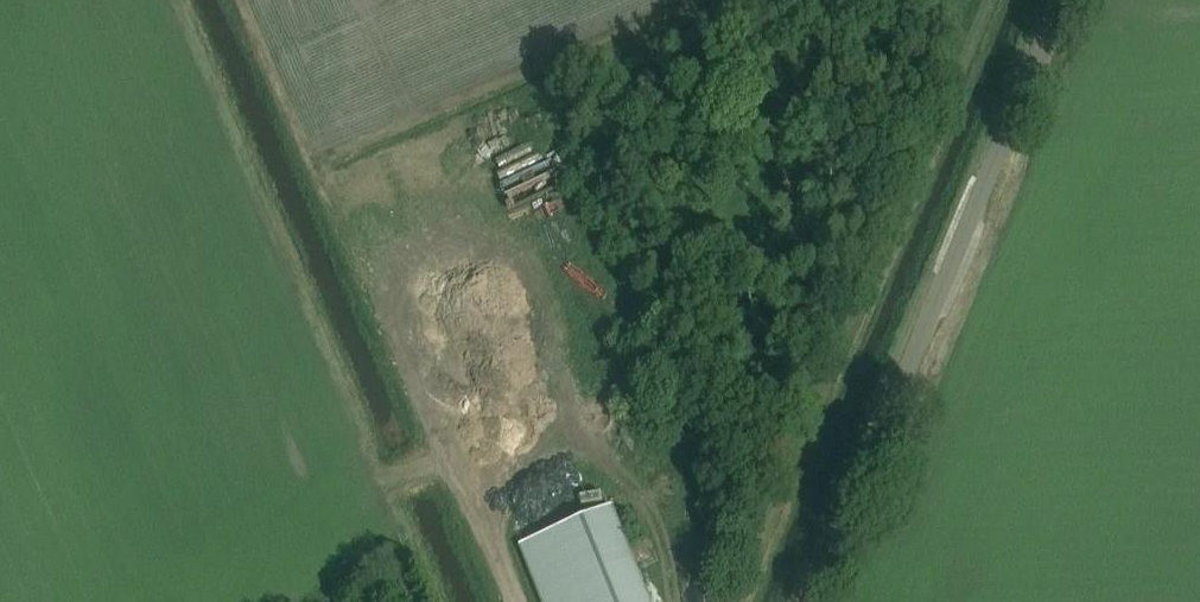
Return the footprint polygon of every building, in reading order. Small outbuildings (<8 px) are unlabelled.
[(528,209),(552,194),(563,214),(567,226),(581,222),(580,217),(572,205),(568,189),(578,183),(576,178),(554,142),(539,146),(510,164),(516,187),(524,200),(526,209),(528,209)] [(520,545),(542,601),(649,601),(611,508),(520,545)]
